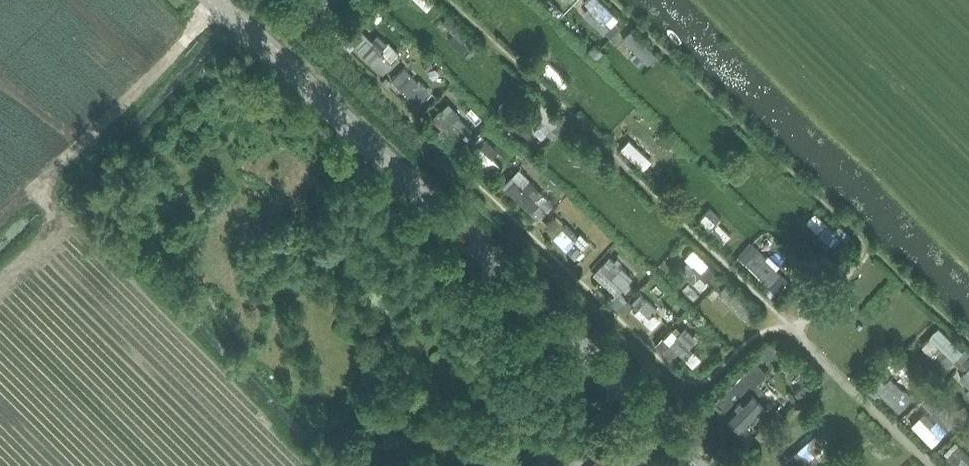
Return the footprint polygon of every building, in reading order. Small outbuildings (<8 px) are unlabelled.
[(421,12),(433,0),(409,0),(421,12)] [(620,21),(598,0),(581,0),(579,1),(595,17),(591,22),(606,36),(620,21)] [(460,50),(472,41),(451,8),(438,17),(460,50)] [(627,30),(618,42),(645,60),(654,48),(627,30)] [(386,41),(380,47),(366,35),(354,49),(379,71),(398,51),(386,41)] [(559,91),(569,80),(546,58),(536,69),(559,91)] [(625,138),(616,149),(640,170),(650,159),(625,138)] [(477,142),(466,153),(488,175),(499,164),(477,142)] [(694,220),(720,243),(730,232),(703,209),(694,220)] [(813,212),(803,222),(826,247),(836,237),(813,212)] [(561,251),(577,257),(584,241),(568,235),(561,251)] [(762,285),(775,272),(748,243),(735,255),(762,285)] [(692,247),(677,260),(698,284),(713,272),(692,247)] [(611,293),(628,274),(605,253),(588,272),(611,293)] [(646,328),(662,311),(627,278),(611,295),(646,328)] [(743,319),(754,309),(726,279),(711,294),(726,310),(731,306),(743,319)] [(681,367),(702,355),(680,319),(659,332),(681,367)] [(957,377),(968,385),(968,359),(957,377)] [(742,429),(772,400),(756,384),(766,373),(754,362),(715,402),(727,413),(742,429)] [(892,413),(907,400),(884,374),(869,387),(892,413)] [(941,457),(950,465),(968,465),(952,447),(941,457)]
